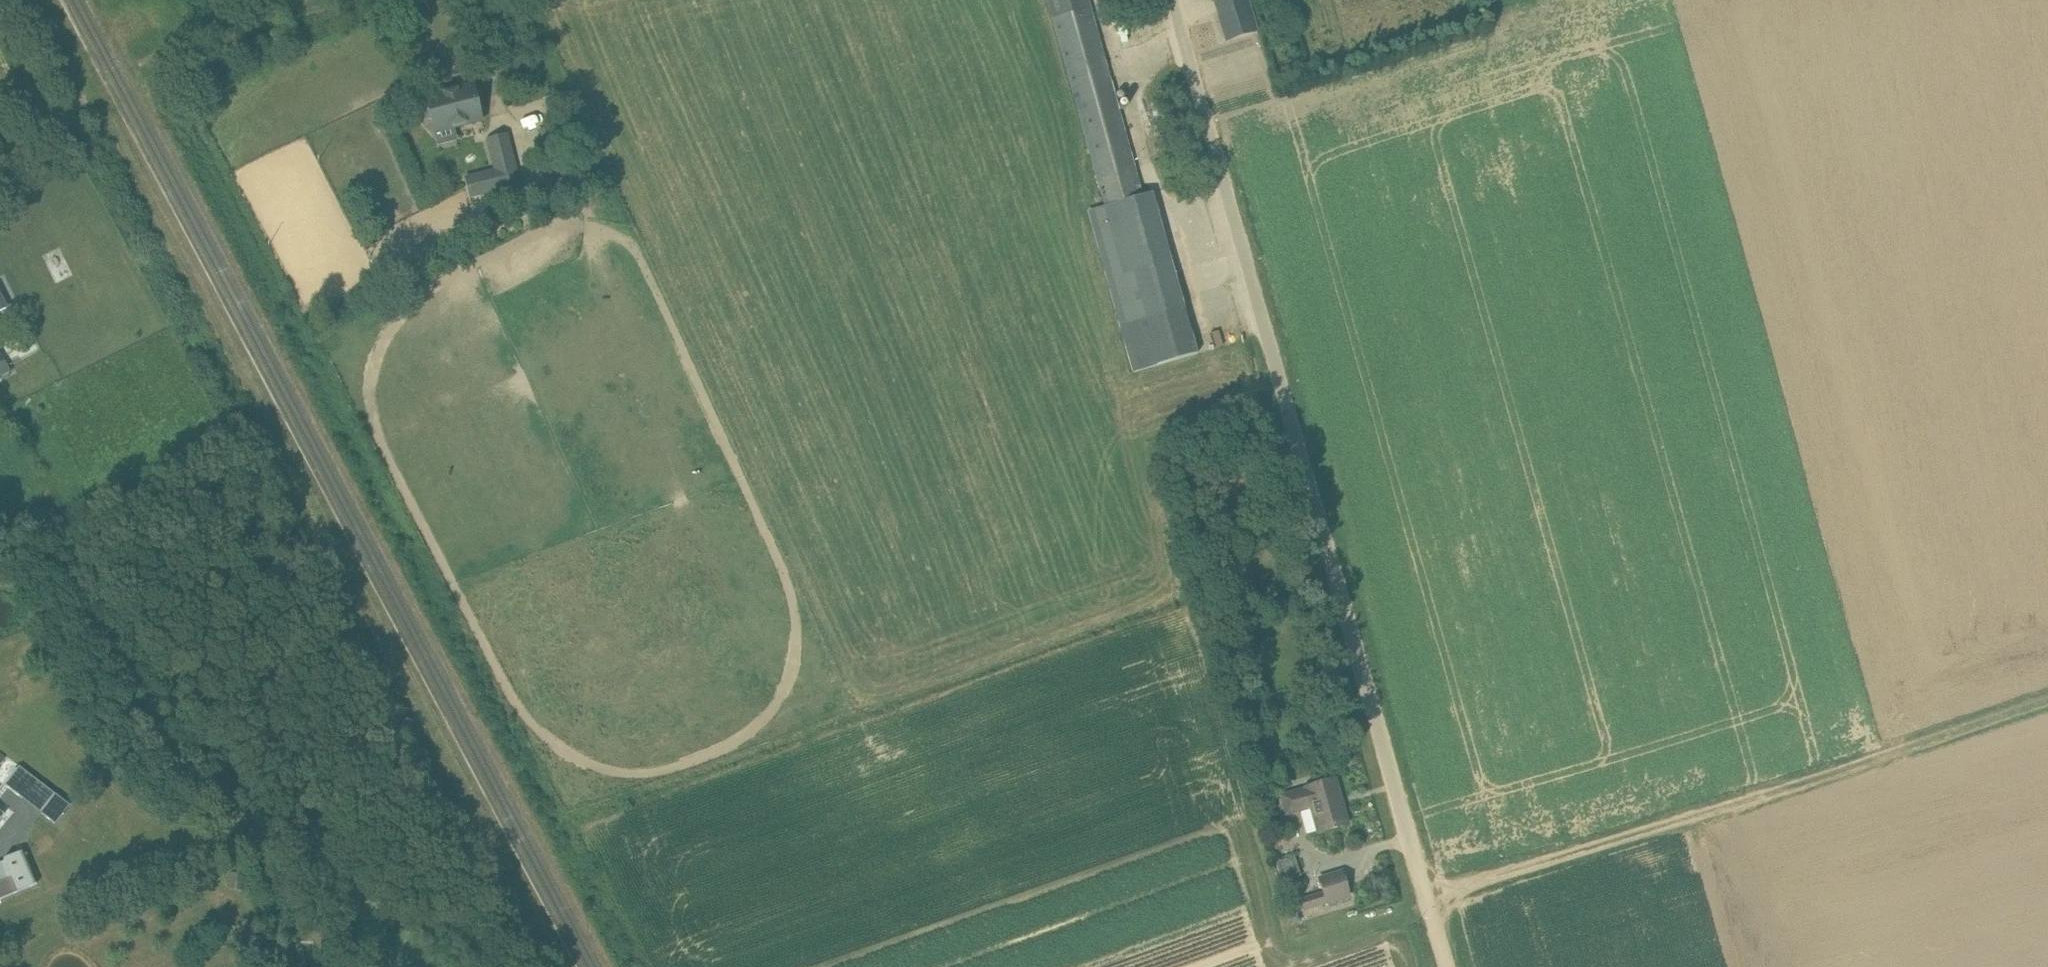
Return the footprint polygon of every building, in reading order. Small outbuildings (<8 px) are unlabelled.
[(1089,210),(1135,372),(1197,360),(1152,192),(1143,195),(1141,188),(1089,0),(1048,0),(1105,205),(1089,210)] [(1227,43),(1258,33),(1248,0),(1214,0),(1227,43)] [(428,102),(423,105),(427,119),(432,120),(436,134),(483,122),(474,85),(426,97),(428,102)] [(508,133),(485,139),(493,168),(465,175),(471,198),(521,184),(508,133)] [(1150,186),(1141,188),(1143,195),(1152,192),(1150,186)] [(0,363),(0,379),(11,374),(5,361),(0,363)] [(1307,789),(1282,796),(1287,813),(1312,806),(1319,832),(1348,824),(1335,779),(1306,788),(1307,789)] [(56,793),(42,812),(56,823),(71,804),(56,793)] [(37,882),(24,852),(5,859),(12,874),(0,879),(0,899),(37,882)] [(1295,855),(1276,862),(1283,881),(1302,874),(1295,855)] [(1302,900),(1304,909),(1350,895),(1342,871),(1319,878),(1324,893),(1302,900)] [(226,873),(225,890),(244,891),(246,875),(226,873)] [(181,881),(167,887),(171,897),(185,891),(181,881)] [(1298,911),(1289,914),(1291,923),(1300,920),(1298,911)]
